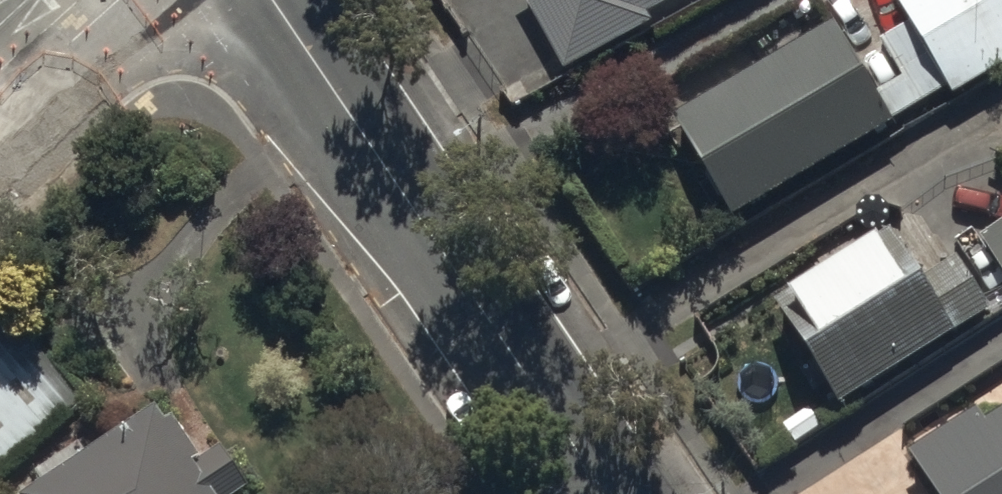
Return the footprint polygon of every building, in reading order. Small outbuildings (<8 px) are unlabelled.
[(677,0),(529,0),(570,71),(655,23),(651,15),(677,0)] [(912,23),(861,54),(899,118),(950,88),(955,96),(1001,67),(1001,0),(898,0),(912,23)] [(839,23),(676,116),(733,216),(896,123),(839,23)] [(982,236),(1001,271),(1001,224),(982,236)] [(894,230),(778,300),(839,402),(992,309),(961,257),(924,279),(894,230)] [(87,399),(7,308),(0,315),(0,475),(87,399)] [(249,489),(218,442),(199,454),(175,418),(167,423),(156,407),(89,451),(79,435),(36,463),(46,479),(23,493),(242,493),(249,489)] [(986,423),(976,407),(908,452),(935,493),(1001,493),(1001,413),(986,423)]
